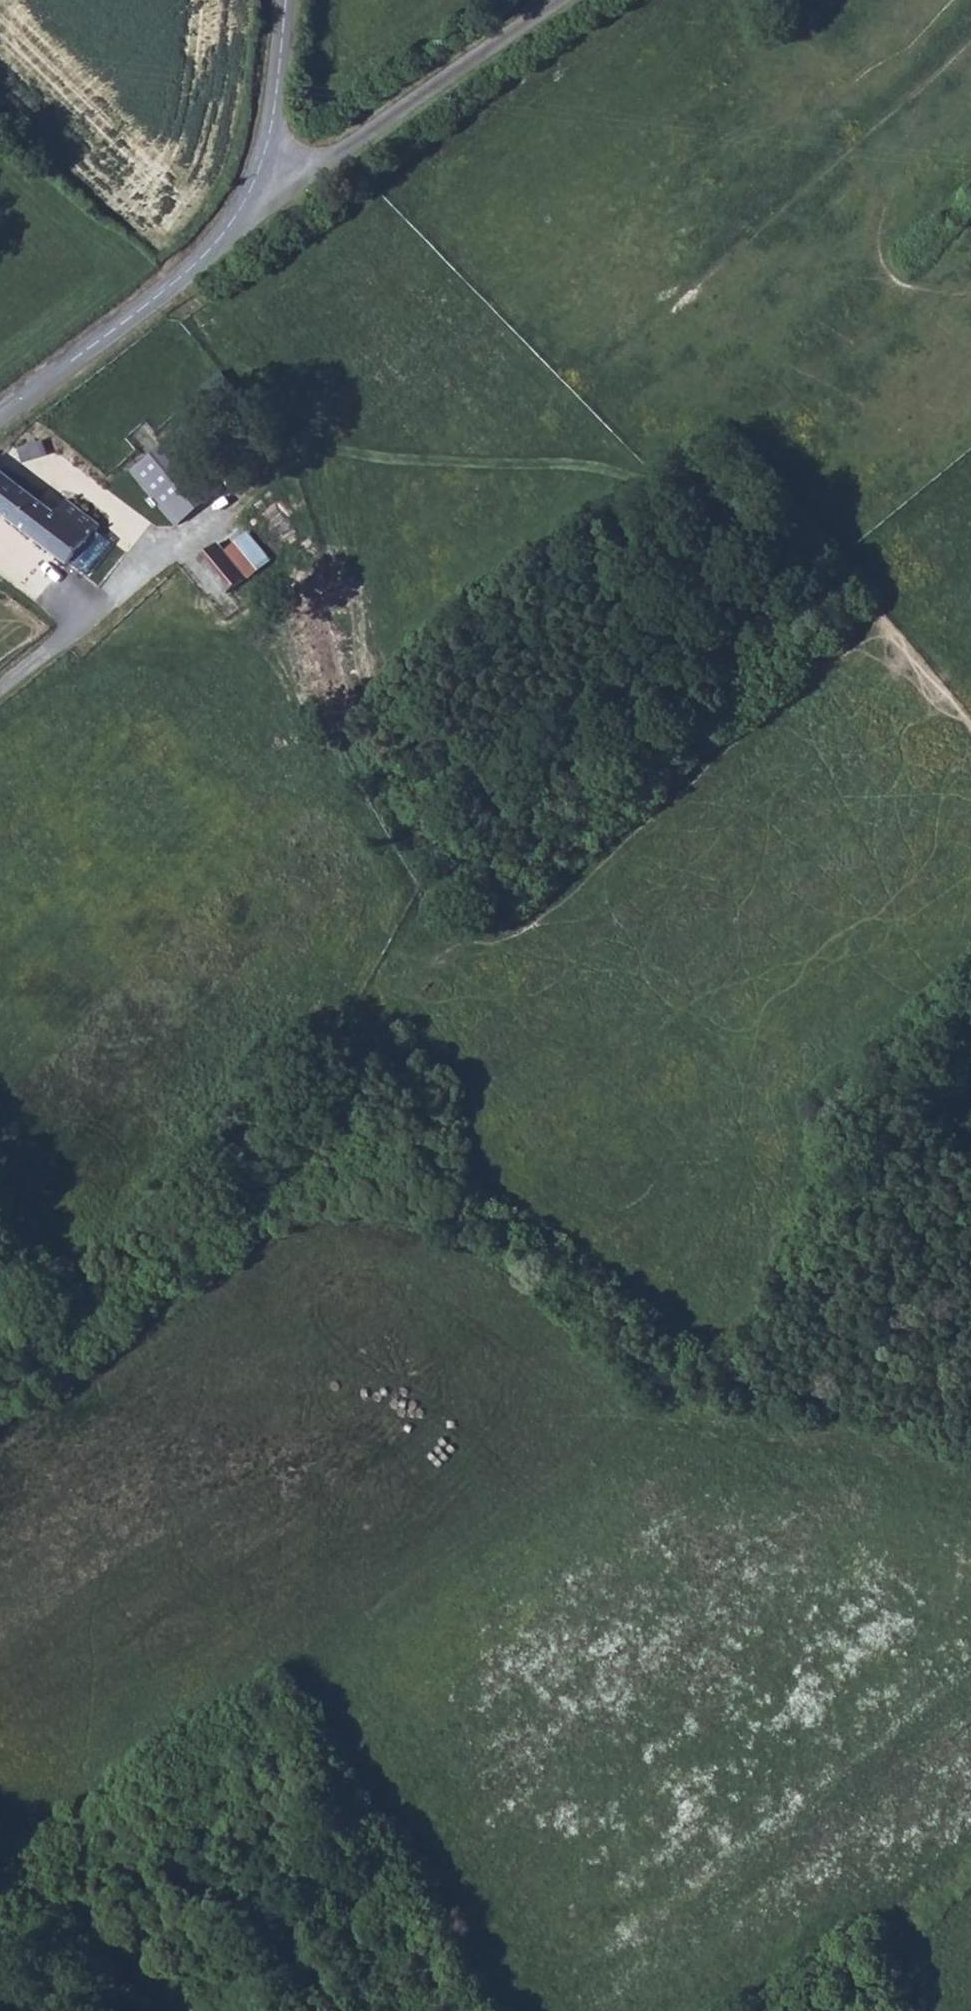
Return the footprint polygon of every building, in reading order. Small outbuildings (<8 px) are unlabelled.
[(68,494),(53,512),(0,470),(0,515),(63,568),(76,555),(84,562),(107,535),(99,528),(102,523),(68,494)] [(212,534),(185,500),(165,516),(194,551),(212,534)] [(219,537),(195,561),(229,595),(252,572),(219,537)]
